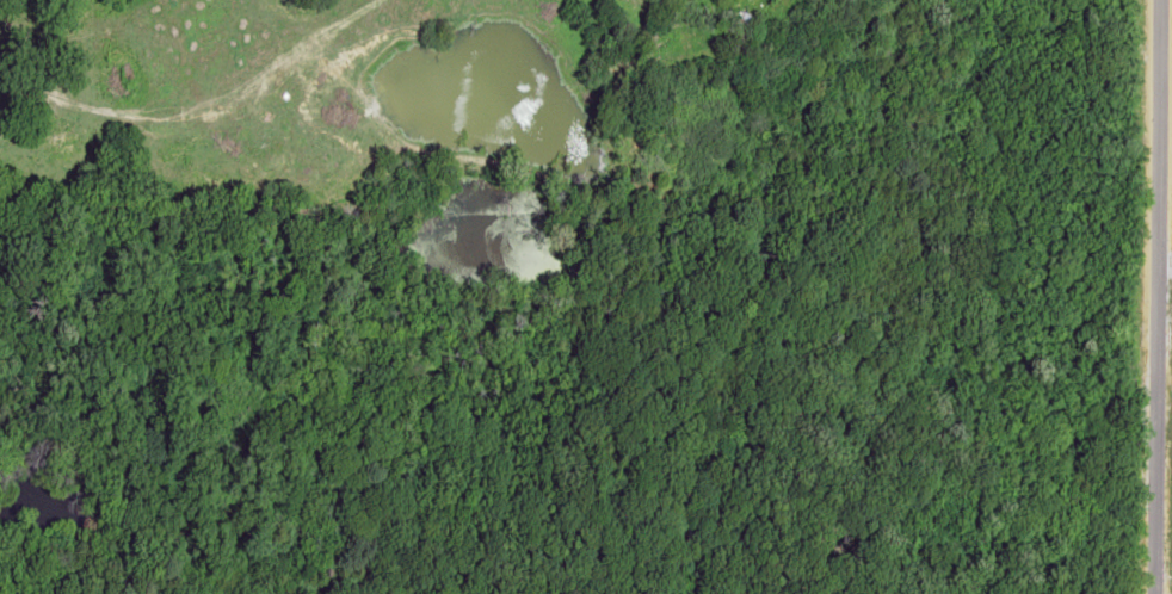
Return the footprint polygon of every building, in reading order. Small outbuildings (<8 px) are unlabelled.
[(753,11),(731,10),(729,57),(751,57),(753,11)]
